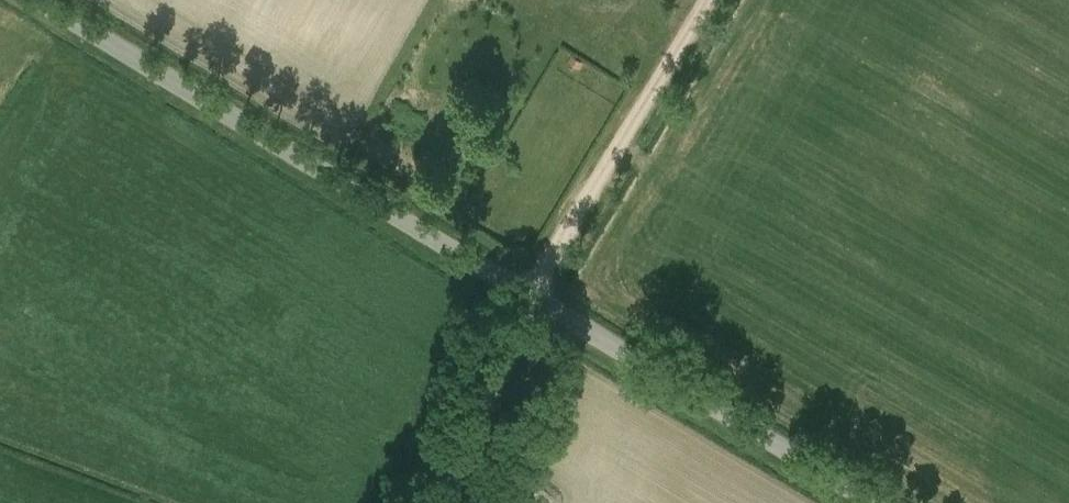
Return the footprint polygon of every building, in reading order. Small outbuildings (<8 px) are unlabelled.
[(509,414),(505,422),(512,424),(515,417),(509,414)]
